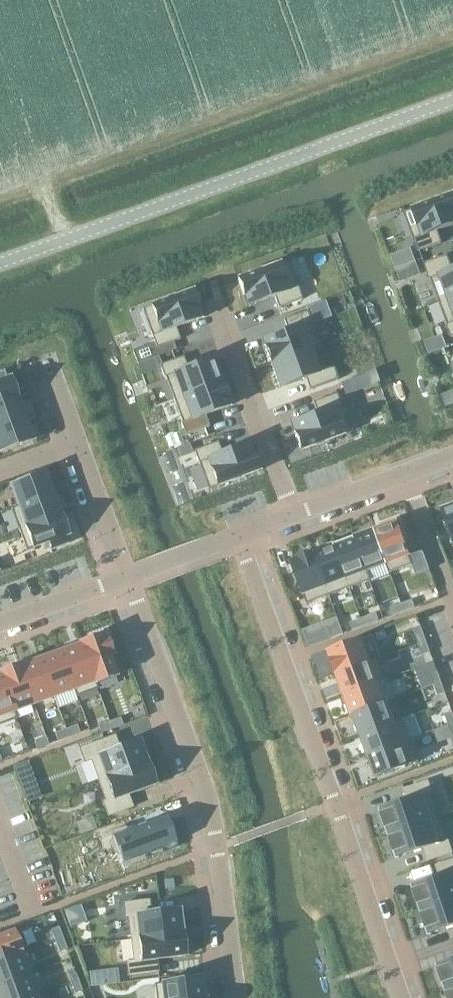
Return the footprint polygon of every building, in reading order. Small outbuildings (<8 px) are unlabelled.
[(404,213),(415,242),(418,252),(442,244),(438,232),(452,226),(452,196),(404,213)] [(424,264),(430,281),(431,281),(439,303),(452,298),(452,271),(447,256),(424,264)] [(288,261),(238,279),(248,307),(274,297),(279,309),(302,300),(298,290),(288,261)] [(193,291),(142,310),(152,338),(156,349),(180,340),(176,328),(203,318),(193,291)] [(439,303),(439,304),(448,301),(452,315),(452,298),(439,303)] [(288,332),(262,341),(271,365),(319,347),(311,325),(312,324),(307,311),(283,320),(288,332)] [(319,347),(271,365),(280,388),(305,379),(310,390),(338,380),(334,367),(319,372),(311,351),(320,348),(319,347)] [(184,357),(160,365),(165,379),(166,378),(173,400),(222,383),(213,359),(188,368),(184,357)] [(17,399),(18,398),(11,378),(6,380),(4,373),(0,374),(0,405),(17,399)] [(353,379),(342,383),(346,396),(358,391),(353,379)] [(222,383),(173,400),(174,401),(182,398),(190,420),(181,423),(186,436),(209,427),(205,415),(230,406),(222,383)] [(317,414),(291,424),(301,451),(351,432),(340,404),(337,394),(313,402),(317,414)] [(0,405),(0,429),(25,420),(17,399),(0,405)] [(0,429),(0,453),(33,441),(25,420),(0,429)] [(217,442),(194,451),(198,461),(208,490),(258,472),(248,444),(222,454),(217,442)] [(45,473),(11,486),(18,506),(52,493),(45,473)] [(18,506),(11,509),(18,529),(60,513),(52,493),(18,506)] [(442,511),(452,540),(452,507),(442,511)] [(60,513),(18,529),(26,552),(49,543),(51,550),(67,544),(65,537),(70,535),(61,513),(60,513)] [(397,523),(375,532),(379,543),(390,574),(413,566),(409,556),(397,523)] [(375,532),(354,539),(370,581),(371,581),(368,572),(386,565),(390,574),(379,543),(375,532)] [(354,539),(334,547),(350,589),(370,581),(354,539)] [(334,547),(314,554),(329,596),(350,589),(334,547)] [(423,551),(409,556),(413,566),(416,575),(430,570),(423,551)] [(314,554),(291,562),(307,605),(329,596),(314,554)] [(413,601),(402,605),(404,612),(416,608),(413,601)] [(402,605),(391,609),(393,616),(404,612),(402,605)] [(377,614),(361,619),(364,627),(379,621),(377,614)] [(361,619),(350,624),(353,631),(364,627),(361,619)] [(341,627),(329,631),(332,638),(343,634),(341,627)] [(421,627),(413,629),(419,645),(427,642),(421,627)] [(101,635),(79,643),(80,645),(81,645),(96,684),(97,684),(117,676),(110,657),(113,655),(106,637),(102,638),(101,635)] [(362,641),(328,653),(336,675),(379,660),(379,659),(370,662),(362,641)] [(427,642),(419,645),(423,656),(431,653),(427,642)] [(80,645),(59,653),(72,691),(75,698),(99,689),(97,684),(96,684),(81,645),(80,645)] [(59,653),(39,660),(53,698),(72,691),(59,653)] [(21,667),(20,667),(34,705),(53,698),(39,660),(21,667)] [(379,660),(336,675),(344,696),(387,680),(379,660)] [(0,672),(0,675),(14,712),(15,712),(34,705),(20,667),(21,667),(20,665),(0,672)] [(437,672),(430,674),(434,686),(442,683),(437,672)] [(17,719),(15,712),(14,712),(0,675),(0,725),(17,719)] [(387,680),(344,696),(351,716),(387,703),(387,702),(385,703),(378,684),(387,681),(387,680)] [(442,683),(434,686),(438,696),(446,694),(442,683)] [(387,703),(351,716),(352,717),(354,716),(361,736),(403,720),(403,719),(394,722),(387,703)] [(445,715),(449,726),(452,724),(452,714),(452,712),(445,715)] [(120,718),(109,722),(112,730),(123,726),(120,718)] [(403,720),(361,736),(368,756),(411,740),(403,720)] [(109,722),(98,726),(101,734),(112,730),(109,722)] [(77,725),(66,729),(69,737),(80,733),(77,725)] [(66,729),(55,734),(58,741),(69,737),(66,729)] [(46,737),(34,741),(37,749),(48,744),(46,737)] [(107,739),(80,749),(84,762),(91,760),(99,781),(147,763),(146,762),(145,759),(149,758),(144,743),(140,744),(139,741),(111,751),(107,739)] [(411,740),(368,756),(376,778),(419,762),(411,740)] [(147,763),(99,781),(106,801),(103,803),(108,816),(132,808),(128,796),(156,785),(148,762),(146,762),(147,763)] [(31,775),(27,763),(15,768),(20,779),(31,775)] [(409,802),(381,811),(390,835),(440,818),(428,782),(405,790),(409,802)] [(168,817),(113,837),(113,838),(116,838),(124,861),(122,861),(122,863),(162,850),(163,853),(178,847),(168,817)] [(92,818),(77,824),(81,835),(96,829),(92,818)] [(440,818),(390,835),(398,858),(425,849),(429,860),(452,853),(440,818)] [(414,888),(422,911),(452,901),(452,861),(437,867),(441,878),(414,888)] [(149,901),(124,904),(125,918),(129,917),(131,939),(182,933),(182,932),(179,910),(151,913),(149,901)] [(422,911),(430,935),(452,927),(452,901),(422,911)] [(59,927),(51,930),(55,941),(63,939),(59,927)] [(0,937),(0,962),(20,955),(28,952),(20,930),(0,937)] [(134,961),(127,962),(129,976),(158,973),(157,961),(186,956),(183,932),(182,932),(182,933),(131,939),(134,961)] [(63,939),(55,941),(60,953),(67,950),(63,939)] [(0,962),(0,986),(28,975),(20,955),(0,962)] [(438,966),(446,990),(452,988),(452,962),(438,966)] [(74,969),(66,972),(71,983),(78,980),(74,969)] [(91,986),(119,983),(117,969),(90,972),(91,986)] [(0,986),(0,997),(29,997),(35,996),(28,975),(0,986)] [(154,984),(156,997),(205,997),(202,978),(154,984)] [(78,980),(71,983),(75,994),(82,992),(78,980)]
